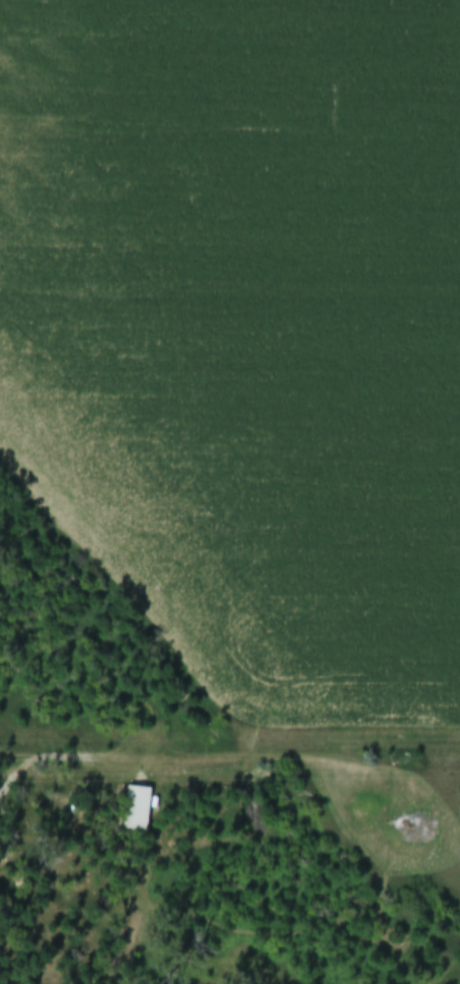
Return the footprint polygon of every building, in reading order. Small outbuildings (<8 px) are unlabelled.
[(118,830),(146,833),(150,791),(123,788),(118,830)]
